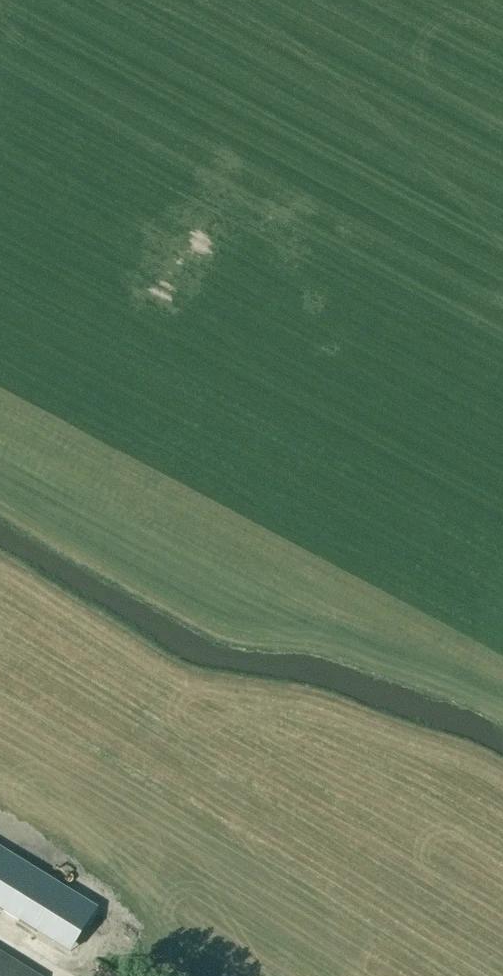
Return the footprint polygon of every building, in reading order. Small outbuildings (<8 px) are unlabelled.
[(0,851),(0,909),(1,910),(31,929),(66,950),(78,931),(92,909),(0,851)] [(0,954),(0,975),(36,975),(0,954)]
